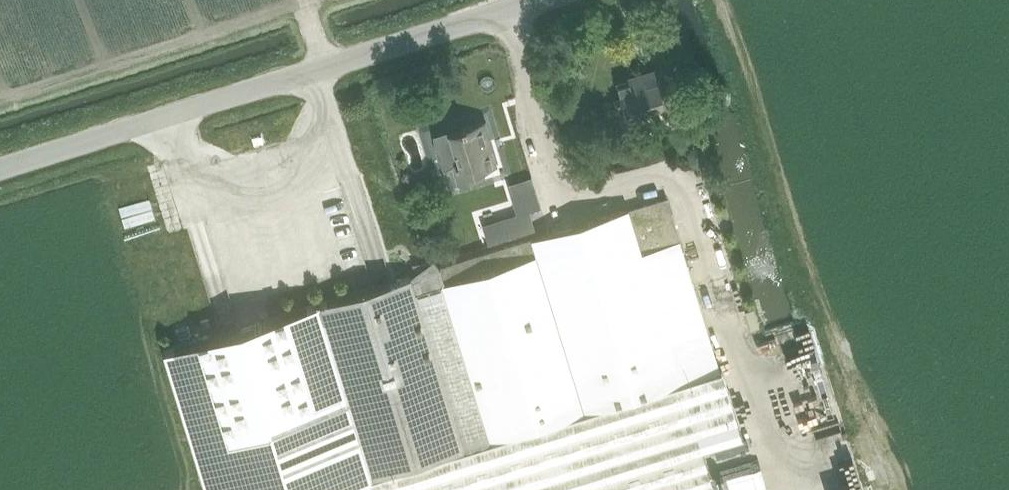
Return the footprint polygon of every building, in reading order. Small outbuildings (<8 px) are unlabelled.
[(615,99),(623,125),(641,119),(640,114),(667,105),(663,92),(667,91),(665,87),(664,87),(663,84),(677,80),(668,51),(664,50),(660,50),(656,52),(654,55),(659,73),(630,82),(629,79),(617,83),(622,97),(615,99)] [(452,129),(433,135),(437,153),(444,170),(453,164),(458,182),(484,174),(482,167),(496,163),(493,151),(490,152),(481,122),(466,127),(466,125),(461,126),(463,131),(454,133),(452,129)] [(434,257),(409,275),(461,450),(680,384),(642,253),(680,242),(667,198),(440,266),(434,257)] [(529,211),(483,225),(489,244),(535,230),(529,211)] [(409,275),(315,303),(368,478),(462,450),(461,450),(409,275)] [(164,350),(185,421),(207,489),(329,489),(368,478),(315,303),(239,327),(220,333),(164,350)] [(368,478),(371,489),(715,489),(703,450),(743,437),(723,372),(719,373),(680,384),(462,450),(368,478)] [(368,478),(329,489),(371,489),(368,478)] [(859,479),(843,483),(844,489),(861,489),(859,479)]
